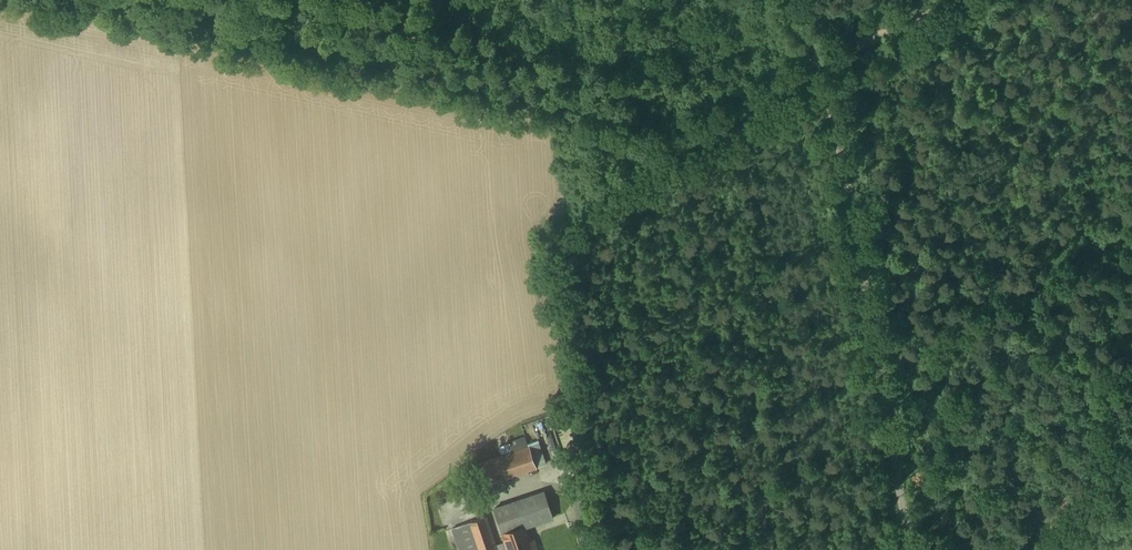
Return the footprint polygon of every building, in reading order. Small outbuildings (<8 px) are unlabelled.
[(529,447),(479,464),(486,484),(536,467),(529,447)] [(545,491),(494,509),(505,541),(528,533),(526,527),(554,517),(545,491)] [(453,528),(460,549),(498,549),(486,516),(453,528)] [(528,533),(505,541),(508,549),(537,549),(534,540),(530,541),(528,533)]
